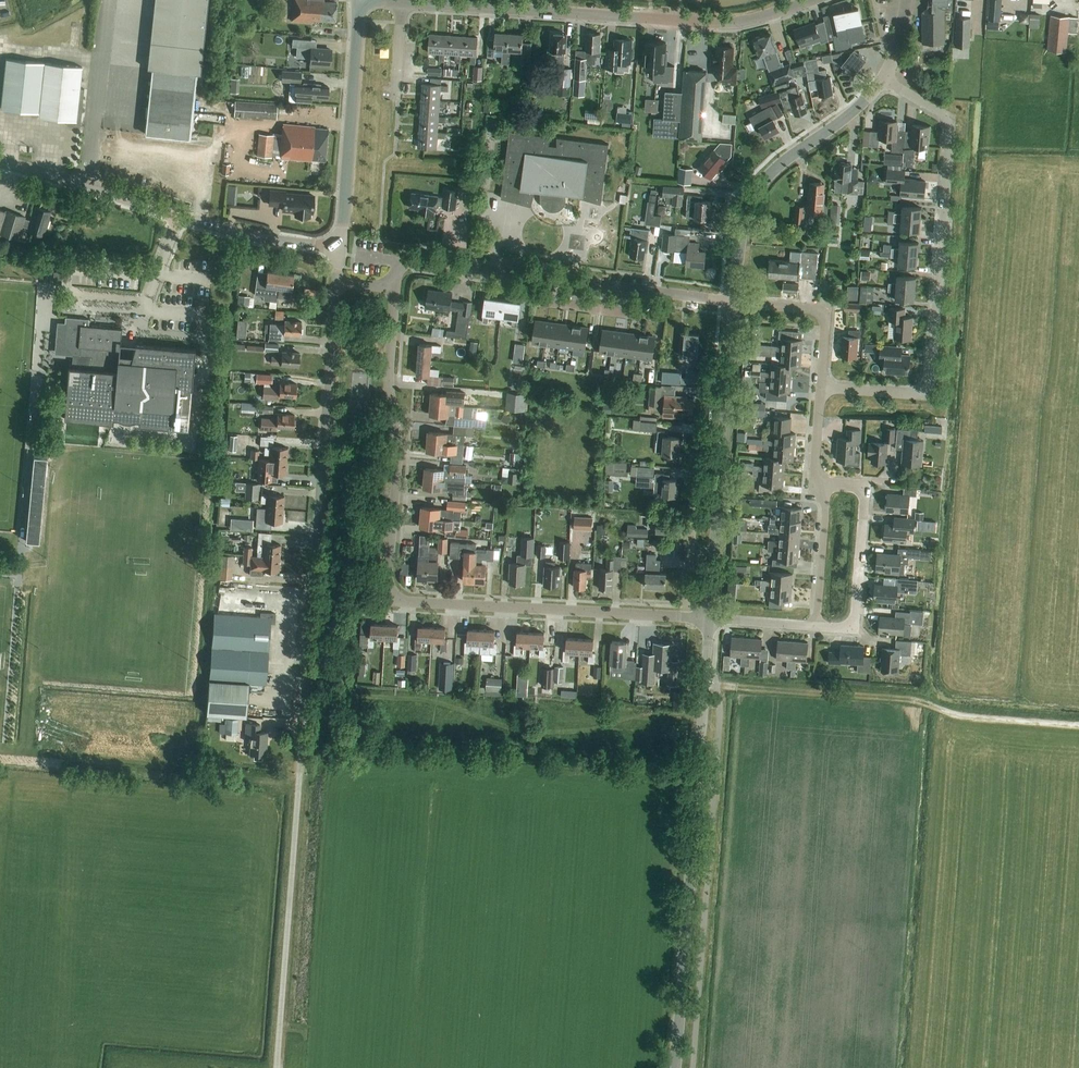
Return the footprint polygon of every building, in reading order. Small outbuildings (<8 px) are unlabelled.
[(152,69),(145,135),(189,139),(196,74),(200,74),(208,0),(155,0),(147,69),(152,69)] [(314,20),(335,23),(337,3),(324,2),(324,0),(293,0),(291,21),(314,23),(314,20)] [(952,10),(952,0),(929,0),(929,1),(928,1),(928,7),(922,12),(922,44),(944,43),(945,10),(952,10)] [(1002,0),(989,0),(988,20),(1000,21),(1002,0)] [(835,15),(829,16),(824,17),(825,22),(827,31),(861,23),(858,9),(853,10),(844,12),(835,14),(835,15)] [(1029,28),(1039,29),(1040,15),(1030,14),(1029,28)] [(1078,18),(1076,18),(1051,16),(1048,50),(1066,52),(1068,33),(1076,34),(1078,18)] [(957,18),(956,47),(970,47),(970,18),(957,18)] [(829,40),(827,31),(825,22),(816,25),(815,22),(794,29),(800,48),(820,40),(821,43),(829,40)] [(864,38),(861,23),(827,31),(829,40),(834,39),(836,51),(840,50),(851,48),(853,47),(851,41),(864,38)] [(509,33),(496,32),(495,41),(489,40),(487,57),(494,57),(494,56),(502,57),(502,64),(509,64),(510,51),(508,51),(509,33)] [(530,62),(531,44),(523,43),(523,34),(509,33),(508,51),(510,51),(519,51),(518,61),(530,62)] [(554,62),(564,63),(565,53),(566,34),(552,33),(551,45),(550,46),(550,52),(548,52),(548,58),(554,59),(554,62)] [(445,54),(446,35),(430,34),(429,53),(440,54),(439,62),(444,62),(445,54)] [(600,45),(601,34),(587,34),(585,60),(576,59),(573,95),(585,96),(586,79),(588,63),(595,63),(595,56),(600,57),(601,46),(600,45)] [(787,58),(775,63),(771,53),(777,51),(771,34),(753,40),(759,57),(764,56),(774,85),(795,77),(790,64),(795,62),(790,50),(785,52),(787,58)] [(461,37),(446,35),(445,54),(455,55),(455,63),(457,63),(459,63),(460,63),(460,55),(461,37)] [(477,38),(461,37),(460,55),(471,56),(470,64),(475,64),(476,56),(477,38)] [(321,65),(330,66),(331,50),(324,50),(324,49),(316,48),(316,41),(292,39),(292,47),(297,47),(296,57),(310,58),(310,65),(321,66),(321,65)] [(629,71),(632,41),(615,40),(615,48),(607,47),(606,68),(616,69),(616,70),(629,71)] [(644,54),(644,60),(646,61),(646,68),(655,68),(655,83),(663,83),(663,81),(675,82),(676,67),(667,66),(668,43),(658,43),(657,43),(657,44),(647,44),(647,54),(644,54)] [(714,55),(714,62),(716,62),(715,68),(724,69),(723,83),(736,84),(737,67),(732,67),(733,48),(726,47),(726,46),(720,45),(719,47),(717,47),(716,56),(714,55)] [(969,58),(970,47),(956,47),(952,47),(952,57),(969,58)] [(851,50),(841,53),(832,54),(833,58),(841,56),(842,61),(844,63),(842,65),(854,75),(866,59),(855,50),(853,52),(851,50)] [(39,113),(44,63),(7,59),(1,109),(39,113)] [(831,77),(827,78),(826,70),(819,71),(817,59),(805,61),(809,81),(817,80),(819,96),(833,94),(831,84),(832,82),(831,77)] [(803,60),(791,64),(793,71),(806,67),(803,60)] [(44,63),(39,113),(38,118),(64,120),(68,121),(67,126),(80,128),(84,89),(80,89),(82,68),(44,63)] [(473,80),(482,81),(483,67),(474,67),(473,80)] [(570,86),(572,69),(558,67),(557,85),(558,85),(557,94),(569,96),(570,86)] [(428,68),(427,75),(441,76),(442,69),(428,68)] [(680,132),(679,138),(702,140),(707,72),(684,70),(684,78),(682,99),(681,120),(680,132)] [(301,72),(282,71),(281,82),(301,83),(301,72)] [(240,81),(231,80),(230,92),(239,92),(240,81)] [(320,85),(303,83),(303,85),(290,84),(288,101),(310,103),(310,99),(319,100),(319,98),(327,99),(328,87),(320,86),(320,85)] [(440,102),(440,101),(440,91),(448,91),(449,86),(441,86),(422,84),(421,100),(440,102)] [(783,90),(788,89),(786,84),(775,88),(776,92),(778,92),(783,90)] [(795,115),(807,112),(802,95),(800,95),(798,88),(791,90),(793,97),(790,98),(795,115)] [(778,92),(776,92),(776,93),(758,98),(761,108),(782,102),(778,92)] [(645,110),(658,110),(659,97),(645,97),(645,110)] [(421,100),(420,116),(439,117),(439,106),(447,107),(448,102),(440,101),(440,102),(421,100)] [(234,116),(276,119),(277,105),(235,102),(234,116)] [(760,113),(765,123),(759,126),(766,137),(779,130),(773,119),(782,114),(777,104),(760,113)] [(725,112),(723,119),(733,121),(734,114),(725,112)] [(618,113),(617,122),(631,123),(632,114),(618,113)] [(420,116),(419,132),(438,133),(438,132),(438,122),(446,123),(446,117),(439,117),(420,116)] [(680,132),(681,120),(654,118),(653,136),(663,137),(663,131),(680,132)] [(880,121),(879,133),(870,132),(869,146),(879,147),(879,139),(892,140),(891,152),(903,153),(905,131),(897,131),(897,122),(880,121)] [(215,122),(213,133),(224,135),(226,124),(215,122)] [(283,124),(282,134),(282,136),(280,158),(318,162),(318,161),(325,161),(328,129),(314,128),(315,127),(283,124)] [(925,153),(925,148),(928,148),(930,127),(912,125),(911,139),(905,138),(904,153),(905,153),(904,162),(907,162),(907,167),(913,167),(914,153),(925,153)] [(557,211),(561,209),(560,199),(565,198),(565,199),(566,199),(566,195),(579,196),(579,198),(601,204),(609,144),(557,138),(557,147),(549,145),(551,137),(510,131),(501,198),(531,206),(535,191),(540,191),(540,199),(541,204),(544,207),(548,210),(552,211),(557,211)] [(438,133),(419,132),(418,147),(437,149),(437,138),(445,138),(445,133),(438,132),(438,133)] [(271,158),(273,136),(259,134),(257,156),(271,158)] [(282,136),(273,136),(271,158),(280,158),(282,136)] [(720,143),(714,150),(698,168),(711,179),(720,168),(721,170),(728,162),(726,161),(731,156),(732,144),(720,143)] [(893,157),(892,164),(901,165),(901,158),(893,157)] [(864,194),(865,181),(849,180),(851,164),(839,163),(838,170),(836,170),(835,179),(835,186),(843,186),(842,192),(864,194)] [(222,164),(221,175),(229,176),(230,165),(222,164)] [(481,175),(489,176),(491,165),(482,164),(481,175)] [(888,165),(887,170),(886,184),(901,185),(900,196),(924,198),(925,181),(912,180),(912,179),(904,179),(904,171),(902,171),(902,166),(888,165)] [(678,183),(691,184),(693,169),(679,168),(678,183)] [(809,192),(808,202),(807,213),(820,214),(820,219),(826,220),(827,204),(823,204),(824,193),(823,193),(824,184),(811,182),(810,192),(809,192)] [(476,186),(465,185),(465,194),(476,194),(476,186)] [(664,185),(663,196),(666,196),(665,203),(682,205),(683,198),(684,187),(664,185)] [(436,205),(443,206),(443,207),(456,209),(458,191),(445,190),(444,198),(437,197),(412,193),(410,208),(420,209),(420,213),(434,215),(434,210),(436,211),(436,205)] [(314,196),(285,194),(285,192),(270,191),(269,205),(283,206),(283,211),(296,212),(295,216),(309,218),(310,213),(312,213),(314,196)] [(695,210),(695,218),(709,219),(711,202),(702,201),(702,197),(688,196),(686,210),(695,210)] [(644,225),(659,227),(661,217),(653,216),(655,203),(648,202),(647,202),(644,225)] [(830,224),(837,224),(839,205),(831,204),(831,206),(829,206),(828,219),(830,219),(830,224)] [(804,206),(796,206),(795,222),(803,223),(804,206)] [(888,211),(888,218),(921,220),(921,208),(902,207),(902,214),(894,213),(894,211),(888,211)] [(44,236),(49,219),(48,219),(50,212),(36,208),(31,221),(24,219),(25,217),(6,211),(5,213),(0,211),(0,234),(18,239),(22,226),(28,228),(27,231),(44,236)] [(920,232),(921,220),(888,218),(887,224),(893,225),(893,223),(901,223),(901,231),(920,232)] [(648,240),(649,230),(631,227),(630,238),(633,238),(633,241),(632,240),(632,247),(630,257),(644,259),(645,252),(647,252),(648,240)] [(675,228),(675,235),(673,250),(688,252),(686,264),(704,266),(705,252),(698,251),(699,243),(689,242),(690,230),(675,228)] [(899,249),(891,248),(892,245),(883,244),(883,252),(887,252),(891,253),(918,255),(919,243),(900,242),(899,249)] [(869,260),(870,252),(861,251),(860,259),(869,260)] [(918,255),(891,253),(891,255),(891,257),(898,258),(898,265),(917,267),(918,255)] [(799,279),(801,262),(769,260),(767,276),(799,279)] [(276,303),(277,298),(280,273),(267,271),(266,277),(257,276),(255,295),(264,296),(263,300),(270,301),(269,308),(276,309),(276,303)] [(862,271),(861,280),(870,280),(870,272),(862,271)] [(54,272),(53,284),(61,285),(62,273),(54,272)] [(280,273),(277,298),(283,299),(284,292),(281,292),(281,289),(292,290),(294,275),(280,273)] [(889,283),(888,287),(915,290),(916,278),(897,276),(896,284),(889,283)] [(784,283),(783,292),(798,293),(799,285),(784,283)] [(858,300),(858,286),(848,286),(847,300),(858,300)] [(859,302),(866,303),(867,287),(861,286),(859,302)] [(915,290),(888,287),(888,292),(896,293),(895,300),(914,302),(915,290)] [(304,288),(303,297),(316,299),(318,290),(304,288)] [(472,315),(471,315),(472,303),(464,301),(463,303),(450,301),(452,293),(429,290),(427,308),(449,311),(449,310),(456,311),(455,316),(458,317),(456,330),(444,329),(443,336),(469,339),(469,335),(472,315)] [(238,295),(237,304),(249,306),(250,297),(238,295)] [(501,317),(503,300),(485,297),(483,315),(482,323),(488,323),(489,316),(501,317)] [(521,302),(503,300),(501,317),(512,319),(511,327),(517,327),(518,320),(521,302)] [(859,311),(860,303),(844,302),(844,310),(859,311)] [(911,339),(913,318),(904,317),(905,309),(890,308),(889,321),(888,337),(894,338),(911,339)] [(283,320),(284,311),(275,310),(275,320),(283,320)] [(64,328),(63,328),(57,327),(55,343),(63,344),(72,355),(72,356),(72,363),(69,363),(66,389),(67,389),(65,405),(133,410),(136,410),(139,410),(140,397),(144,345),(135,345),(132,356),(119,355),(119,350),(121,329),(89,326),(89,319),(65,317),(64,328)] [(534,343),(549,345),(552,322),(537,320),(534,343)] [(284,321),(284,325),(270,324),(269,340),(283,341),(284,335),(300,336),(301,322),(284,321)] [(549,345),(561,346),(564,324),(552,322),(549,345)] [(561,346),(575,348),(578,326),(564,324),(561,346)] [(587,350),(590,327),(578,326),(575,348),(587,350)] [(246,338),(246,330),(237,329),(236,338),(246,338)] [(601,352),(613,353),(616,331),(604,329),(601,352)] [(849,330),(849,337),(843,336),(841,356),(856,357),(857,338),(859,338),(859,331),(849,330)] [(613,353),(627,355),(630,333),(616,331),(613,353)] [(781,347),(771,346),(751,344),(751,349),(759,350),(770,351),(801,353),(802,340),(792,339),(793,332),(780,331),(779,338),(782,339),(781,347)] [(627,355),(641,357),(644,335),(630,333),(627,355)] [(685,333),(683,356),(697,357),(699,334),(685,333)] [(641,357),(653,359),(656,336),(644,335),(641,357)] [(265,343),(264,352),(278,352),(278,344),(265,343)] [(441,346),(419,344),(418,359),(431,361),(432,352),(441,352),(441,346)] [(65,405),(64,414),(64,419),(113,423),(113,419),(118,419),(123,421),(129,422),(135,421),(135,420),(139,421),(138,425),(188,430),(195,350),(144,345),(140,397),(139,410),(136,410),(133,410),(65,405)] [(909,367),(910,356),(901,355),(902,347),(881,346),(880,359),(885,359),(885,365),(890,366),(890,373),(903,374),(904,367),(909,367)] [(770,351),(759,350),(759,355),(772,356),(771,364),(780,364),(780,365),(792,366),(800,367),(801,353),(770,351)] [(281,365),(298,367),(299,353),(282,352),(281,357),(272,357),(271,364),(281,365)] [(431,361),(418,359),(417,375),(426,375),(438,376),(439,370),(430,369),(431,361)] [(770,372),(761,371),(745,370),(745,376),(791,379),(792,366),(780,365),(780,364),(771,364),(770,372)] [(662,382),(671,383),(672,371),(663,370),(662,382)] [(272,384),(272,375),(245,372),(244,382),(272,384)] [(438,376),(426,375),(425,384),(441,385),(441,377),(438,376)] [(750,406),(752,384),(759,384),(760,382),(770,383),(769,391),(766,390),(766,398),(779,399),(779,392),(790,392),(791,379),(745,376),(742,375),(739,411),(751,412),(751,409),(752,409),(753,406),(750,406)] [(442,386),(453,387),(454,377),(443,376),(442,386)] [(279,388),(263,387),(263,398),(279,399),(279,397),(296,398),(297,384),(280,383),(279,388)] [(649,405),(660,406),(662,386),(650,385),(649,405)] [(450,392),(449,395),(432,393),(431,404),(464,407),(465,393),(450,392)] [(505,409),(524,411),(526,393),(507,392),(505,409)] [(665,396),(665,405),(664,417),(674,418),(674,417),(682,417),(683,412),(693,413),(694,399),(687,399),(687,397),(675,396),(675,397),(665,396)] [(258,406),(258,403),(242,402),(242,403),(239,403),(239,404),(237,404),(237,407),(241,407),(241,412),(254,413),(254,410),(257,411),(258,406)] [(474,408),(464,407),(431,404),(430,415),(449,417),(449,415),(455,415),(454,426),(465,427),(485,428),(486,422),(473,420),(474,408)] [(277,419),(267,419),(261,418),(260,430),(276,431),(276,428),(293,429),(294,415),(277,414),(277,419)] [(764,440),(764,445),(794,447),(795,434),(790,433),(791,418),(774,417),(772,433),(775,433),(774,441),(764,440)] [(656,432),(657,423),(640,422),(640,430),(656,432)] [(465,427),(454,426),(453,435),(447,434),(429,432),(428,442),(464,445),(465,427)] [(884,442),(894,442),(895,429),(885,428),(884,442)] [(897,429),(895,449),(903,450),(902,464),(921,465),(924,441),(909,440),(910,430),(897,429)] [(839,438),(837,461),(849,461),(849,465),(859,465),(860,453),(855,453),(856,444),(860,445),(861,431),(848,430),(847,438),(839,438)] [(657,451),(663,452),(663,454),(679,455),(680,437),(668,437),(668,432),(658,431),(657,451)] [(747,442),(747,433),(739,432),(738,442),(747,442)] [(514,437),(513,446),(521,447),(522,438),(514,437)] [(464,445),(428,442),(427,451),(445,453),(445,451),(452,452),(451,462),(462,463),(464,445)] [(873,443),(873,444),(869,443),(868,454),(872,454),(871,462),(886,463),(887,444),(873,443)] [(794,447),(764,445),(763,450),(773,451),(773,459),(785,460),(793,461),(794,447)] [(264,451),(259,451),(258,459),(269,460),(287,462),(288,448),(270,447),(265,447),(264,451)] [(244,458),(258,459),(259,451),(245,450),(244,458)] [(514,462),(522,463),(523,452),(515,451),(514,462)] [(39,542),(47,457),(38,457),(34,456),(26,541),(30,541),(39,542)] [(243,458),(243,467),(258,468),(258,459),(244,458),(243,458)] [(773,459),(764,458),(763,466),(754,466),(754,463),(745,463),(744,470),(753,471),(784,473),(785,460),(773,459)] [(287,462),(269,460),(269,465),(263,465),(263,472),(269,473),(268,474),(286,475),(287,462)] [(425,469),(425,478),(460,481),(465,482),(466,466),(451,465),(450,471),(444,470),(425,469)] [(653,477),(653,476),(654,468),(638,467),(637,476),(649,476),(653,477)] [(784,473),(753,471),(753,476),(763,477),(762,485),(760,484),(759,492),(772,493),(773,486),(783,486),(784,473)] [(518,483),(519,473),(509,472),(508,483),(518,483)] [(232,481),(232,474),(224,473),(224,481),(232,481)] [(675,496),(677,480),(664,479),(665,474),(656,474),(656,476),(653,476),(653,477),(649,476),(648,487),(655,487),(654,495),(675,496)] [(465,489),(465,482),(460,481),(425,478),(424,488),(442,489),(449,490),(449,491),(454,492),(453,499),(467,500),(467,489),(465,489)] [(605,480),(605,491),(613,492),(614,480),(605,480)] [(259,484),(246,483),(245,499),(248,499),(255,499),(258,499),(259,484)] [(908,513),(909,502),(909,496),(917,496),(917,489),(904,488),(903,496),(888,494),(886,511),(908,513)] [(266,508),(283,510),(284,496),(267,495),(267,496),(261,495),(261,503),(266,503),(266,508)] [(254,516),(255,499),(248,499),(246,516),(254,516)] [(759,506),(777,508),(777,500),(760,499),(759,506)] [(422,508),(421,517),(460,520),(461,511),(465,511),(465,503),(448,501),(447,510),(422,508)] [(771,514),(770,520),(801,522),(802,508),(781,507),(781,515),(771,514)] [(283,510),(266,508),(266,513),(260,513),(259,521),(265,521),(265,522),(282,523),(283,510)] [(574,529),(592,530),(593,517),(575,516),(574,529)] [(460,529),(460,520),(421,517),(420,527),(439,528),(439,527),(446,528),(456,529),(460,529)] [(885,523),(885,525),(884,541),(906,543),(907,531),(914,531),(914,526),(915,520),(919,520),(923,521),(923,520),(915,519),(915,518),(894,517),(893,524),(885,523)] [(657,528),(656,531),(673,532),(674,520),(657,519),(657,521),(648,521),(648,528),(657,528)] [(801,522),(770,520),(770,525),(780,525),(779,534),(800,535),(801,522)] [(605,534),(606,525),(597,525),(596,533),(605,534)] [(648,530),(635,529),(636,525),(628,525),(627,535),(647,536),(648,530)] [(445,536),(455,537),(456,529),(446,528),(445,536)] [(456,529),(455,537),(467,538),(468,530),(460,529),(456,529)] [(742,543),(742,534),(734,533),(733,542),(742,543)] [(800,535),(779,534),(779,542),(769,541),(768,546),(799,548),(800,535)] [(430,536),(420,535),(418,579),(428,580),(429,548),(430,536)] [(438,537),(438,552),(447,552),(448,538),(438,537)] [(522,538),(521,555),(517,555),(517,564),(510,563),(509,584),(524,585),(525,565),(532,565),(532,556),(534,556),(535,539),(522,538)] [(474,582),(476,549),(476,544),(465,543),(465,546),(459,545),(459,543),(451,542),(450,558),(461,558),(461,567),(462,569),(464,569),(463,581),(474,582)] [(558,559),(569,559),(570,542),(559,542),(558,559)] [(262,557),(279,558),(280,545),(263,544),(257,544),(257,552),(263,552),(262,557)] [(799,548),(768,546),(768,551),(778,552),(777,560),(773,560),(772,565),(790,566),(790,561),(798,562),(799,548)] [(251,556),(252,548),(244,547),(243,556),(251,556)] [(436,548),(429,548),(428,580),(438,580),(438,562),(439,552),(436,552),(436,548)] [(912,549),(910,549),(899,548),(898,555),(878,553),(876,570),(885,570),(885,573),(904,574),(905,564),(908,564),(909,557),(915,558),(916,550),(912,549)] [(487,550),(476,549),(474,582),(485,583),(486,565),(482,564),(482,559),(487,559),(487,560),(494,560),(494,550),(487,549),(487,550)] [(262,576),(262,571),(278,572),(279,558),(262,557),(251,556),(250,575),(262,576)] [(621,571),(622,556),(614,556),(614,560),(607,559),(607,569),(600,569),(599,589),(613,589),(613,571),(621,571)] [(646,573),(645,587),(665,588),(666,574),(659,573),(660,560),(647,560),(647,567),(650,567),(650,573),(646,573)] [(545,566),(544,586),(559,587),(561,567),(555,567),(555,562),(546,562),(546,566),(545,566)] [(591,577),(591,570),(591,564),(576,563),(576,569),(575,569),(574,587),(585,588),(586,578),(590,578),(591,577)] [(218,578),(232,579),(233,567),(219,566),(218,578)] [(761,580),(761,585),(791,588),(792,574),(772,573),(771,581),(761,580)] [(908,593),(909,580),(895,579),(895,586),(875,585),(874,600),(896,602),(897,592),(908,593)] [(791,588),(761,585),(760,591),(770,591),(770,600),(790,601),(791,588)] [(910,613),(896,611),(895,618),(880,617),(879,632),(908,635),(908,624),(909,624),(910,613)] [(246,716),(248,684),(266,685),(270,624),(275,624),(275,614),(260,613),(260,617),(214,614),(207,714),(246,716)] [(368,635),(368,647),(368,653),(374,654),(375,638),(384,639),(385,625),(372,624),(371,636),(368,635)] [(398,654),(400,654),(400,649),(400,637),(398,637),(398,626),(385,625),(384,639),(394,639),(393,648),(393,654),(398,654)] [(431,641),(432,628),(419,627),(418,638),(416,638),(415,649),(421,650),(422,641),(431,641)] [(432,628),(431,641),(441,642),(440,651),(447,651),(447,640),(445,639),(446,629),(432,628)] [(481,644),(482,630),(468,630),(467,643),(465,642),(464,653),(471,653),(471,643),(481,644)] [(482,630),(481,644),(480,654),(496,655),(497,644),(494,644),(495,631),(482,630)] [(530,647),(531,633),(518,632),(517,645),(514,645),(514,656),(520,656),(521,646),(530,647)] [(544,634),(531,633),(530,647),(540,647),(539,657),(546,657),(546,647),(544,647),(544,634)] [(745,666),(747,638),(732,637),(731,656),(741,657),(741,666),(745,666)] [(579,653),(580,639),(567,638),(566,651),(563,651),(563,662),(569,662),(570,652),(579,653)] [(762,639),(747,638),(745,666),(749,666),(750,658),(760,658),(762,639)] [(594,640),(580,639),(579,653),(589,654),(588,663),(595,664),(595,653),(593,653),(594,640)] [(791,669),(793,641),(778,640),(777,660),(787,660),(787,669),(791,669)] [(898,672),(900,655),(911,656),(912,642),(896,640),(896,649),(883,648),(881,671),(898,672)] [(793,641),(791,669),(795,670),(796,661),(806,662),(808,643),(793,641)] [(612,642),(610,663),(610,666),(611,667),(612,669),(617,669),(619,668),(620,666),(620,664),(624,664),(623,678),(633,678),(634,660),(626,660),(627,643),(612,642)] [(643,656),(643,661),(636,661),(635,678),(654,680),(655,669),(670,670),(672,645),(655,644),(654,657),(643,656)] [(835,652),(834,664),(840,664),(840,662),(858,664),(857,672),(870,673),(871,657),(863,657),(864,647),(841,645),(841,653),(835,652)] [(405,667),(405,655),(400,654),(398,654),(397,667),(405,667)] [(417,655),(408,655),(407,670),(408,670),(407,674),(415,674),(415,670),(416,670),(417,655)] [(453,683),(454,663),(440,662),(439,682),(453,683)] [(563,666),(556,665),(555,665),(553,682),(554,682),(553,697),(562,697),(563,687),(560,687),(561,683),(562,683),(563,666)] [(552,687),(553,668),(542,667),(541,686),(552,687)] [(486,692),(486,695),(501,696),(502,678),(487,677),(486,687),(486,692)] [(636,700),(644,701),(645,686),(637,685),(636,700)] [(225,732),(238,733),(239,717),(225,717),(225,732)] [(251,736),(250,754),(265,755),(267,732),(259,732),(260,725),(247,724),(246,736),(251,736)]
